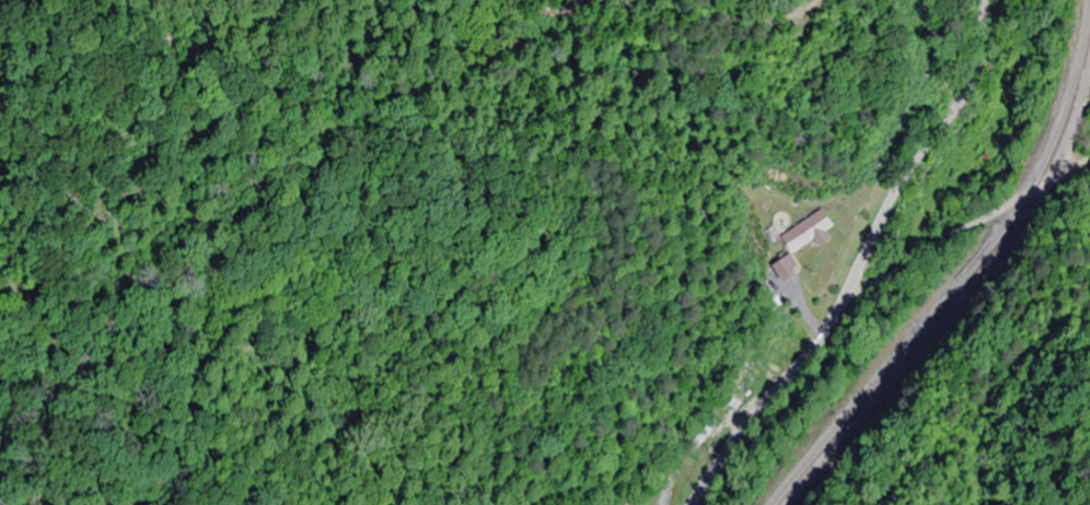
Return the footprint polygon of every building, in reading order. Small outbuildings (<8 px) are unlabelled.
[(786,234),(796,254),(822,240),(825,247),(838,240),(834,231),(840,228),(831,210),(786,234)] [(783,282),(806,275),(801,258),(779,264),(783,282)]
